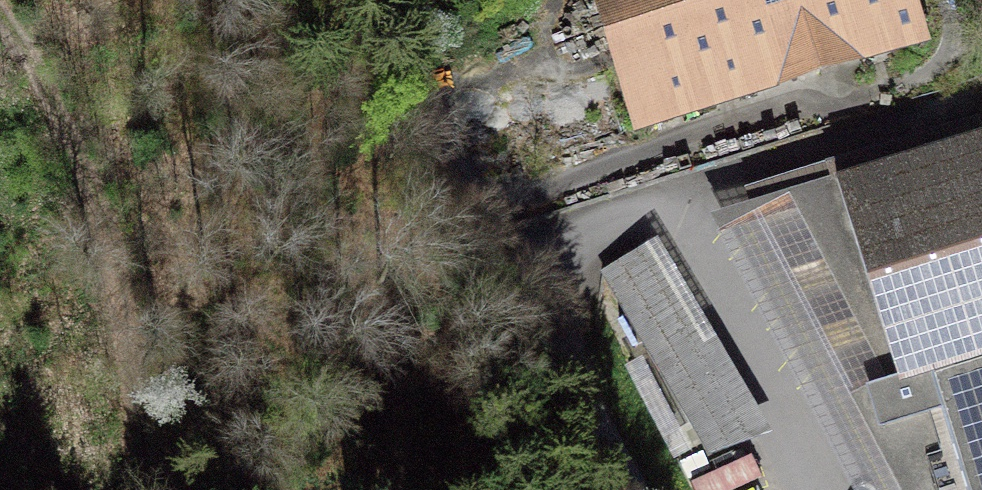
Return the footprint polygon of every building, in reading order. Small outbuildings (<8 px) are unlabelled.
[(645,115),(911,31),(902,0),(608,0),(645,115)] [(837,174),(828,130),(724,151),(733,195),(837,174)] [(838,183),(896,382),(981,357),(981,137),(838,183)] [(671,232),(612,259),(700,453),(760,426),(671,232)] [(896,382),(849,395),(898,489),(981,489),(981,357),(896,382)]
